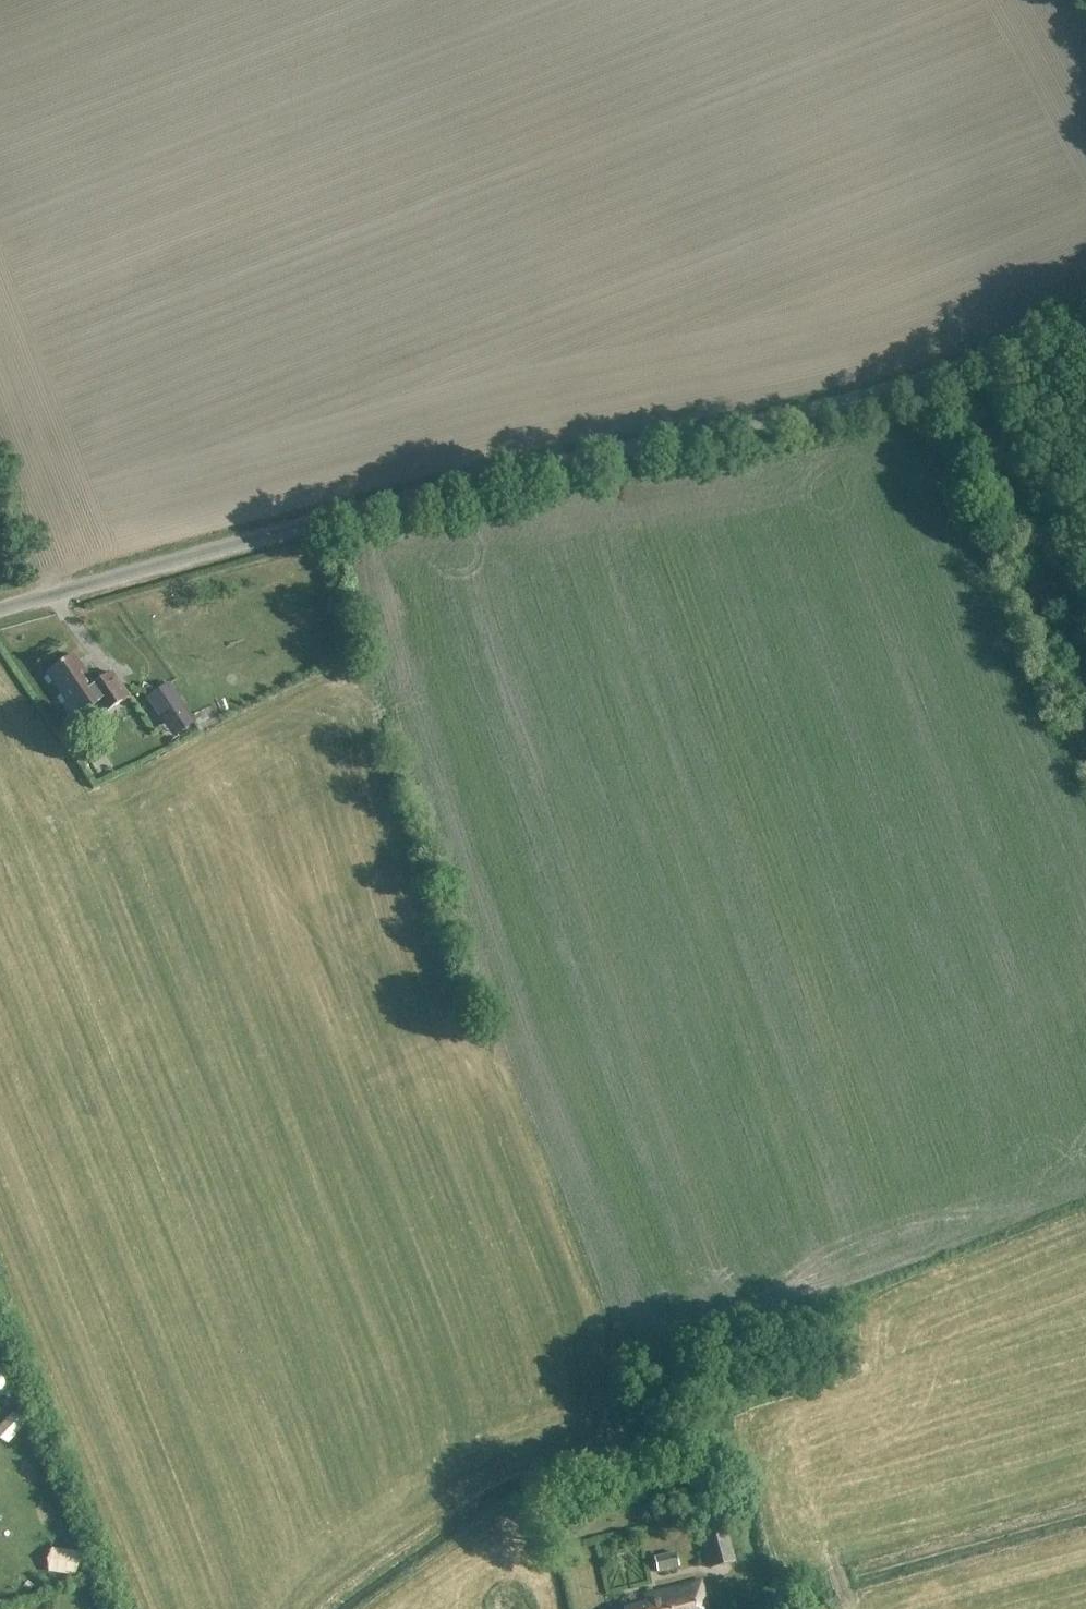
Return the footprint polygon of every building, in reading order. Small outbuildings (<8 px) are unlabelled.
[(45,674),(65,703),(62,706),(72,722),(95,707),(101,716),(128,697),(111,673),(93,686),(72,655),(45,674)] [(168,683),(145,698),(163,725),(186,710),(168,683)] [(0,1353),(0,1371),(10,1366),(4,1351),(0,1353)] [(24,1434),(17,1413),(0,1419),(0,1442),(24,1434)] [(30,1504),(41,1525),(59,1516),(48,1495),(30,1504)] [(722,1522),(698,1529),(708,1569),(734,1563),(722,1522)] [(47,1542),(56,1566),(75,1559),(66,1535),(47,1542)] [(679,1569),(674,1553),(653,1557),(656,1574),(679,1569)] [(657,1592),(657,1590),(642,1594),(645,1603),(624,1608),(707,1608),(700,1581),(657,1592)]
